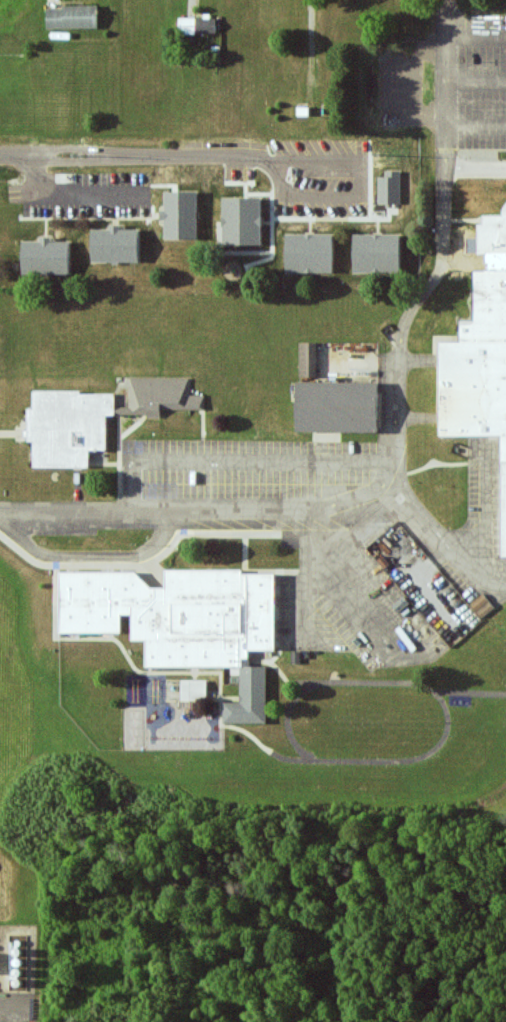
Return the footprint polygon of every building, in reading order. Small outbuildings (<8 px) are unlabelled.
[(48,29),(99,29),(99,6),(47,7),(48,29)] [(197,18),(179,18),(179,35),(197,34),(197,18)] [(217,33),(216,18),(198,19),(198,33),(217,33)] [(402,205),(402,171),(387,171),(387,177),(379,177),(380,205),(402,205)] [(199,240),(199,192),(166,192),(166,210),(162,210),(162,221),(166,221),(166,239),(199,240)] [(263,245),(262,198),(224,198),(225,246),(263,245)] [(504,437),(504,557),(505,557),(505,206),(468,241),(468,254),(489,254),(489,266),(481,273),(460,342),(442,342),(442,437),(504,437)] [(141,230),(121,229),(121,226),(110,225),(110,230),(94,230),(93,262),(141,263),(141,230)] [(288,273),(335,273),(335,234),(288,234),(288,273)] [(403,273),(403,235),(356,234),(355,273),(403,273)] [(23,242),(24,275),(71,274),(71,241),(52,242),(52,237),(42,237),(42,241),(23,242)] [(301,378),(318,378),(319,343),(301,343),(301,378)] [(118,416),(162,416),(162,410),(206,410),(206,395),(192,395),(192,378),(130,378),(130,407),(118,407),(118,416)] [(299,432),(380,433),(381,383),(300,382),(299,432)] [(34,468),(90,468),(91,451),(108,451),(108,416),(117,416),(117,392),(34,392),(34,409),(29,409),(28,442),(35,442),(34,468)] [(278,575),(245,574),(245,571),(166,570),(166,576),(61,575),(60,634),(122,634),(122,615),(133,615),(132,641),(147,641),(147,667),(241,668),(241,703),(224,703),(224,724),(267,724),(268,667),(250,667),(250,651),(277,651),(278,575)] [(471,604),(483,619),(496,608),(484,594),(471,604)] [(182,700),(208,701),(208,681),(182,680),(182,700)]
